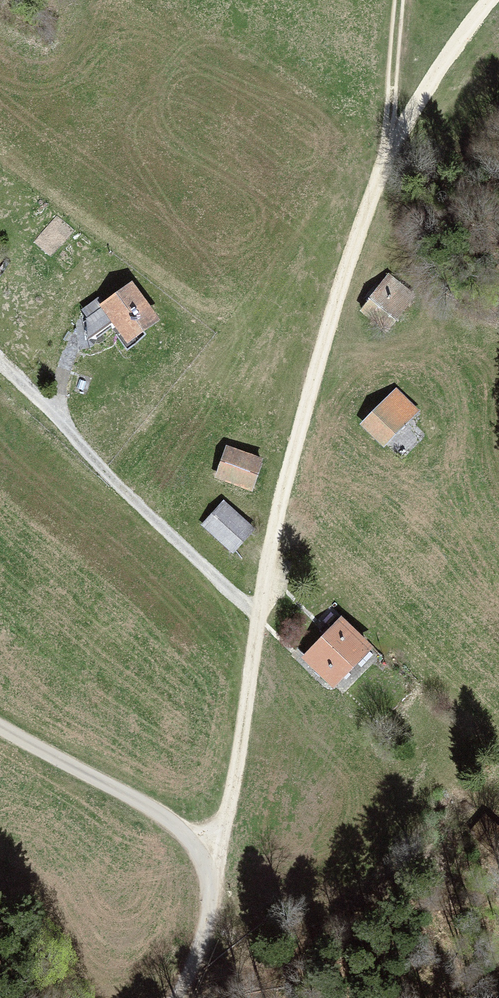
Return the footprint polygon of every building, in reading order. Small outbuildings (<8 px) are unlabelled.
[(387,266),(358,300),(383,322),(412,289),(387,266)] [(133,284),(105,303),(115,317),(127,336),(155,316),(133,284)] [(88,336),(115,317),(105,303),(99,295),(83,306),(89,314),(87,316),(88,336)] [(365,420),(386,438),(416,404),(394,386),(365,420)] [(223,445),(213,473),(249,485),(258,457),(223,445)] [(208,526),(232,548),(249,530),(225,508),(208,526)] [(342,620),(325,637),(353,664),(370,646),(342,620)] [(336,681),(353,664),(325,637),(308,655),(336,681)] [(489,818),(475,835),(498,856),(498,855),(498,827),(489,818)]
